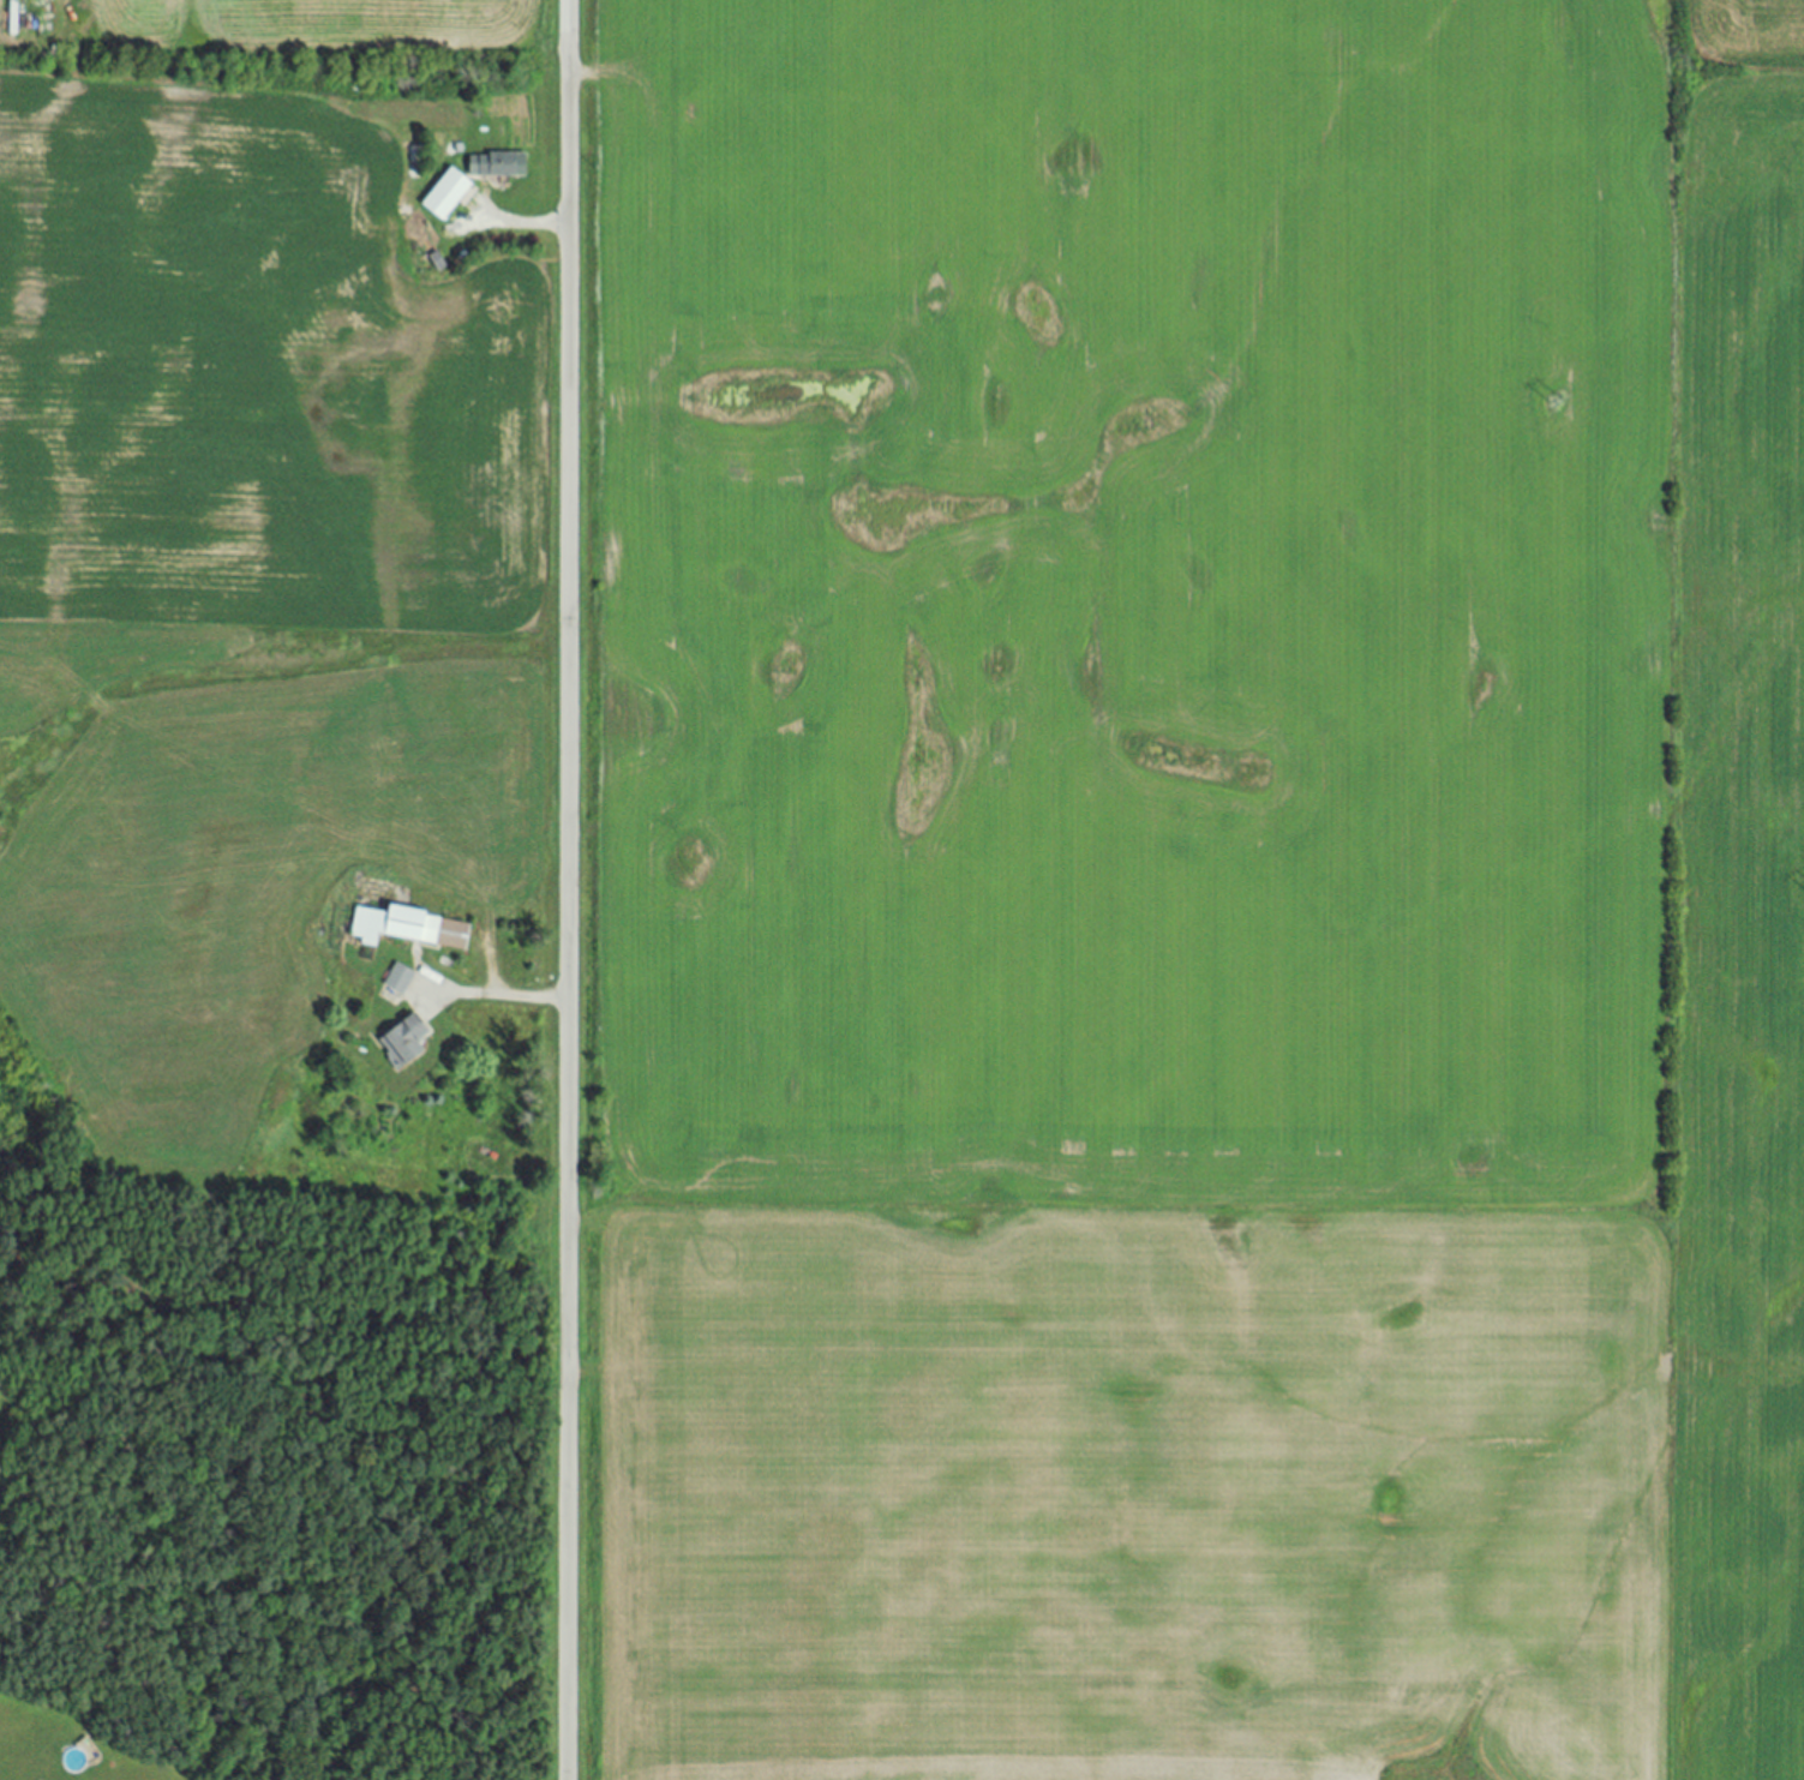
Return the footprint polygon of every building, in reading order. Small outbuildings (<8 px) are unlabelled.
[(517,155),(517,179),(471,179),(471,155),(517,155)] [(421,206),(451,168),(473,186),(443,224),(421,206)] [(467,952),(379,936),(377,947),(349,942),(355,909),(390,915),(391,910),(472,923),(467,952)] [(415,975),(403,996),(384,985),(396,964),(415,975)] [(425,1051),(400,1073),(377,1045),(414,1014),(431,1035),(420,1045),(425,1051)]
